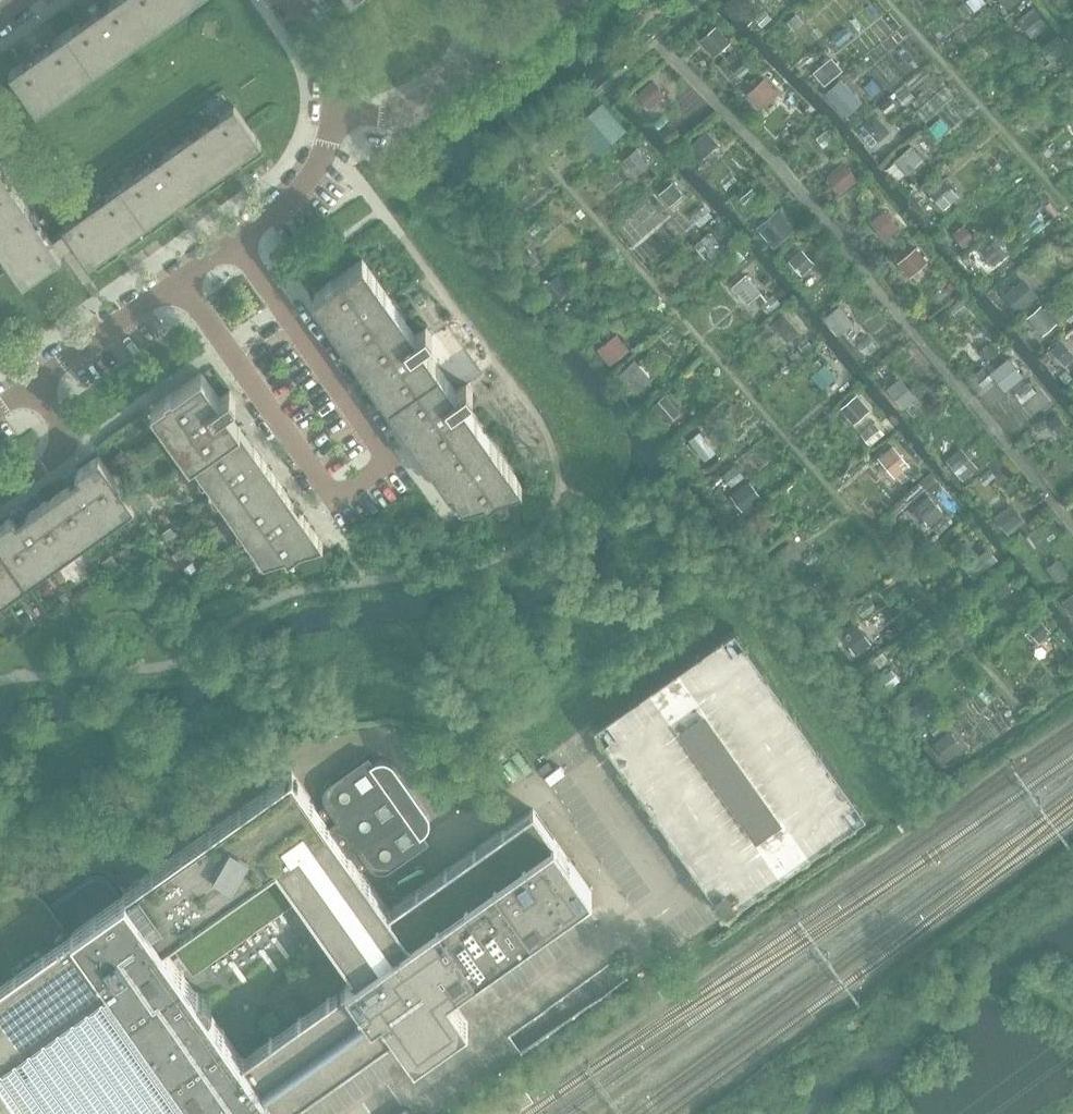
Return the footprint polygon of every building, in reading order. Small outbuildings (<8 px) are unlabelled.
[(151,28),(132,0),(111,0),(68,30),(95,68),(151,28)] [(191,0),(132,0),(151,28),(191,0)] [(1033,7),(1017,19),(1030,35),(1046,23),(1033,7)] [(796,31),(805,24),(797,14),(789,21),(796,31)] [(702,39),(716,55),(730,43),(716,27),(702,39)] [(37,108),(95,68),(68,30),(11,71),(37,108)] [(1041,48),(1051,62),(1069,48),(1059,35),(1041,48)] [(816,71),(825,82),(840,69),(831,59),(816,71)] [(763,109),(779,94),(765,78),(749,93),(763,109)] [(841,79),(827,92),(849,116),(863,103),(841,79)] [(664,95),(651,80),(636,93),(649,108),(664,95)] [(246,155),(259,146),(262,144),(234,105),(176,146),(204,185),(218,175),(217,173),(227,166),(225,163),(229,160),(233,158),(235,161),(245,153),(246,155)] [(892,132),(876,114),(861,127),(877,145),(892,132)] [(589,115),(575,127),(598,153),(625,130),(614,117),(601,128),(589,115)] [(705,130),(688,144),(700,158),(717,144),(705,130)] [(190,195),(204,185),(176,146),(120,186),(147,225),(161,215),(160,213),(171,206),(169,203),(176,198),(178,201),(189,193),(190,195)] [(912,147),(897,160),(910,174),(925,161),(912,147)] [(637,150),(624,162),(637,177),(651,165),(637,150)] [(828,177),(840,192),(858,178),(846,163),(828,177)] [(10,182),(0,167),(0,212),(21,197),(10,182)] [(673,180),(659,192),(669,204),(683,192),(673,180)] [(960,196),(944,180),(930,193),(945,209),(960,196)] [(133,235),(147,225),(120,186),(62,227),(64,229),(74,244),(89,266),(105,255),(103,253),(114,246),(112,243),(119,238),(121,241),(132,233),(133,235)] [(50,239),(21,197),(0,212),(0,247),(24,280),(61,254),(61,253),(50,239)] [(776,208),(756,225),(774,245),(793,229),(776,208)] [(871,221),(886,239),(900,228),(886,209),(871,221)] [(965,226),(955,235),(966,249),(977,240),(965,226)] [(74,244),(64,229),(50,239),(61,253),(74,244)] [(708,231),(695,243),(709,259),(723,247),(708,231)] [(1008,255),(995,241),(982,252),(995,266),(1008,255)] [(535,257),(528,248),(522,254),(529,262),(535,257)] [(916,248),(899,262),(911,277),(928,263),(916,248)] [(813,264),(800,249),(788,260),(801,274),(813,264)] [(439,367),(423,344),(422,343),(433,335),(426,327),(416,334),(363,259),(314,293),(337,325),(363,361),(367,358),(385,383),(381,386),(391,401),(439,367)] [(745,273),(732,284),(747,301),(760,290),(745,273)] [(1023,311),(1039,297),(1025,280),(1009,295),(1023,311)] [(824,316),(838,334),(852,323),(838,305),(824,316)] [(1058,324),(1043,307),(1029,318),(1044,335),(1058,324)] [(789,311),(778,322),(793,339),(805,328),(789,311)] [(617,332),(598,347),(610,363),(630,348),(617,332)] [(980,351),(987,361),(999,352),(992,342),(980,351)] [(1062,363),(1072,352),(1064,342),(1052,352),(1062,363)] [(1026,378),(1012,360),(994,375),(1008,392),(1026,378)] [(629,362),(612,376),(627,394),(643,380),(629,362)] [(819,369),(811,376),(823,389),(836,377),(825,364),(824,365),(819,369)] [(522,485),(472,414),(463,400),(473,393),(467,384),(456,392),(439,367),(391,401),(401,416),(406,413),(423,438),(419,441),(445,477),(450,473),(470,501),(476,499),(478,504),(500,492),(522,485)] [(239,425),(226,407),(236,399),(230,390),(219,398),(202,373),(151,408),(188,461),(239,425)] [(904,409),(916,399),(899,379),(887,388),(904,409)] [(665,392),(652,404),(668,422),(681,410),(665,392)] [(857,395),(841,408),(854,424),(870,411),(857,395)] [(1050,422),(1060,435),(1069,428),(1059,415),(1050,422)] [(277,479),(263,459),(239,425),(188,461),(226,515),(277,479)] [(892,444),(878,456),(894,476),(909,463),(892,444)] [(977,469),(960,449),(947,461),(964,481),(977,469)] [(133,504),(99,456),(77,471),(75,468),(68,472),(70,475),(65,479),(69,485),(47,500),(69,530),(78,543),(133,504)] [(305,511),(300,504),(298,506),(293,500),(293,501),(277,479),(226,515),(260,563),(277,558),(279,563),(301,551),(323,544),(301,513),(305,511)] [(750,480),(732,494),(744,509),(762,495),(750,480)] [(153,504),(146,494),(137,501),(144,510),(153,504)] [(69,530),(47,500),(28,514),(23,508),(17,513),(15,510),(9,514),(12,518),(0,526),(0,547),(24,581),(78,543),(69,530)] [(935,502),(921,515),(931,525),(944,513),(935,502)] [(995,518),(1009,535),(1024,522),(1011,505),(995,518)] [(176,534),(171,527),(162,533),(167,541),(176,534)] [(132,555),(126,546),(117,553),(123,562),(132,555)] [(0,547),(0,598),(24,581),(0,547)] [(988,548),(965,567),(975,579),(998,559),(988,548)] [(112,553),(103,560),(110,571),(120,564),(112,553)] [(1048,567),(1058,582),(1068,575),(1058,560),(1048,567)] [(192,563),(184,569),(188,575),(196,568),(192,563)] [(811,576),(797,585),(801,591),(808,587),(818,600),(826,595),(820,587),(829,582),(823,573),(813,580),(811,576)] [(1000,577),(992,585),(1003,597),(1011,589),(1000,577)] [(70,600),(64,591),(59,595),(65,604),(70,600)] [(1072,613),(1072,593),(1063,601),(1072,613)] [(37,623),(30,613),(20,619),(28,630),(37,623)] [(18,623),(13,615),(2,622),(8,631),(18,623)] [(1039,618),(1028,628),(1039,641),(1041,639),(1050,631),(1039,618)] [(858,624),(842,635),(856,654),(871,643),(858,624)] [(891,669),(880,677),(890,689),(901,681),(891,669)] [(927,694),(907,709),(918,723),(938,708),(927,694)] [(282,1112),(394,1033),(409,1054),(412,1052),(412,1050),(420,1052),(420,1053),(422,1056),(468,1023),(448,995),(478,973),(561,915),(592,893),(534,810),(390,912),(362,876),(365,867),(368,869),(374,872),(380,873),(386,872),(391,869),(430,842),(425,834),(427,833),(429,828),(431,823),(430,818),(428,813),(395,767),(394,766),(390,762),(385,761),(380,761),(375,763),(372,759),(369,755),(330,783),(327,785),(324,790),(323,795),(324,800),(326,805),(318,810),(298,781),(295,783),(294,785),(287,784),(287,782),(285,779),(209,832),(123,894),(113,880),(108,876),(103,873),(97,873),(92,873),(86,876),(51,901),(46,895),(38,889),(30,884),(21,881),(12,880),(3,880),(0,881),(0,1113),(283,1113),(282,1112)] [(615,963),(508,1038),(519,1053),(527,1065),(634,991),(615,963)] [(407,1106),(395,1113),(413,1113),(407,1106)]
